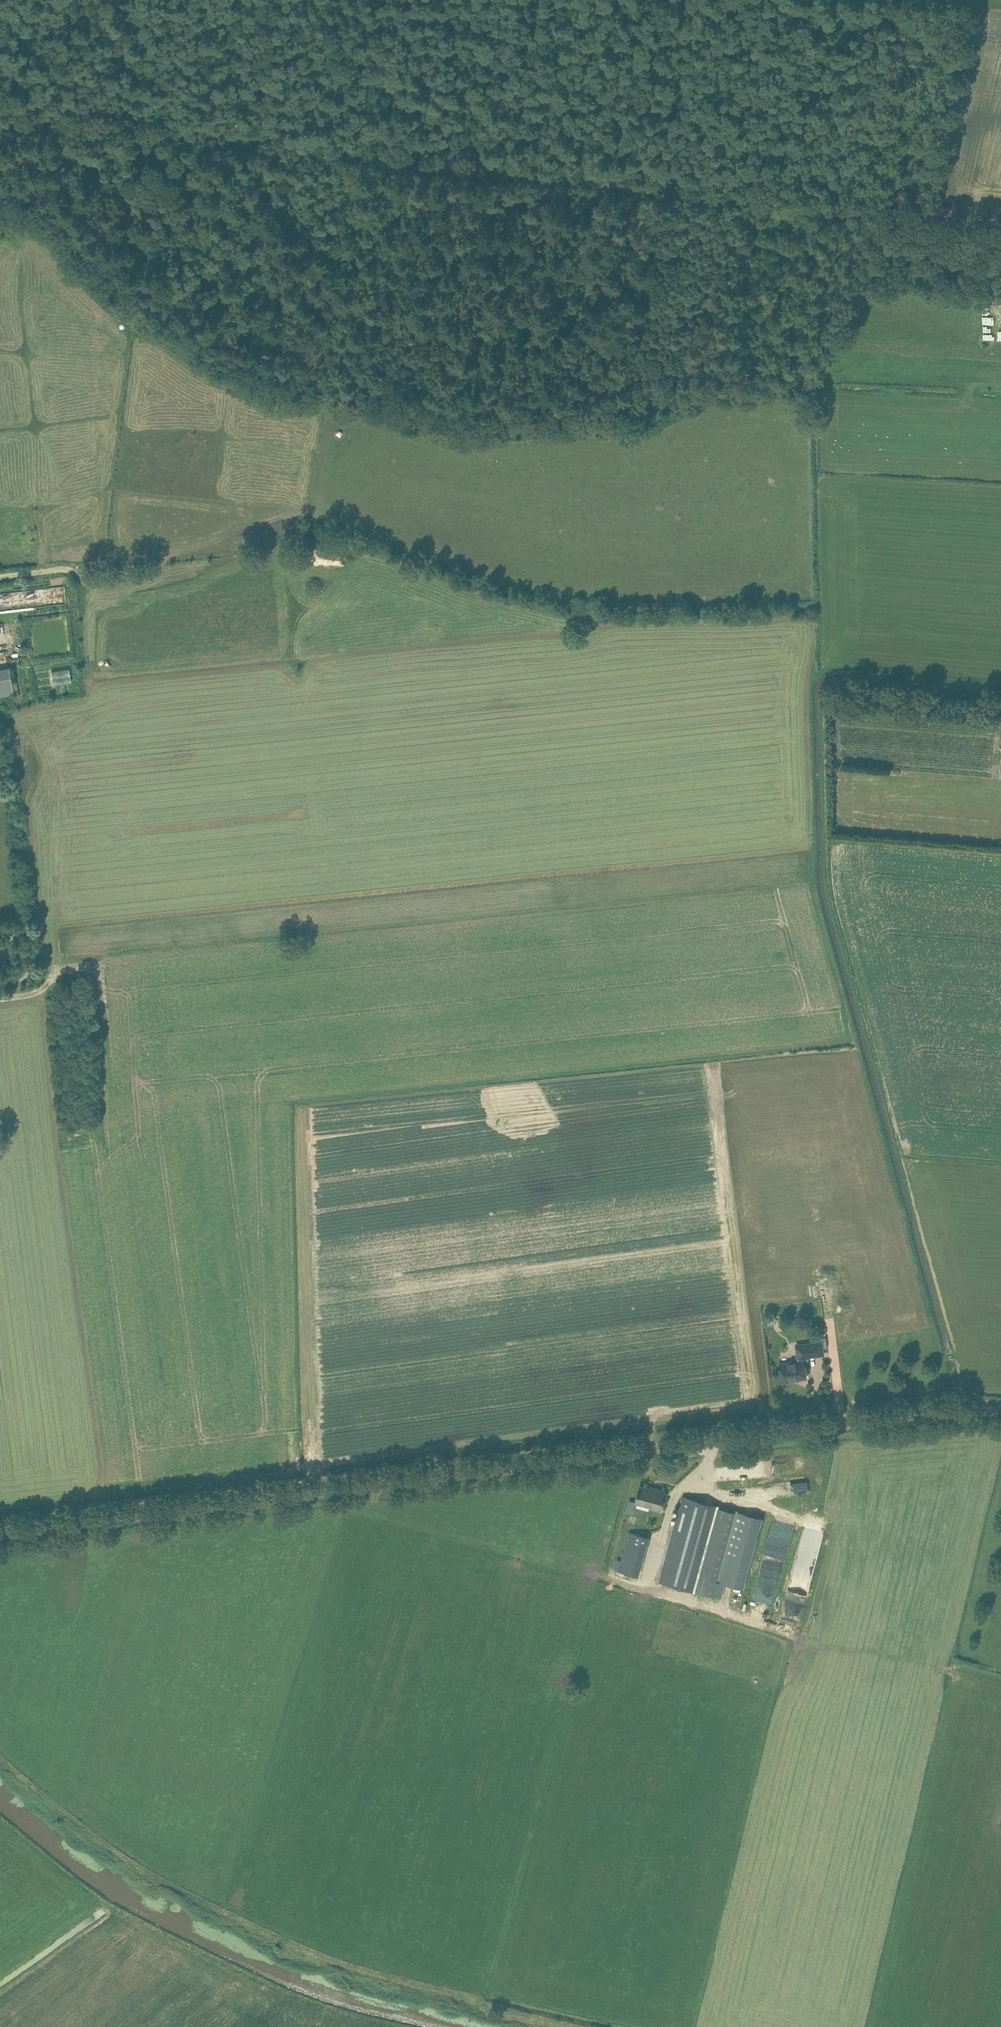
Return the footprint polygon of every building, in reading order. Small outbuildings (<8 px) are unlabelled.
[(13,694),(8,666),(0,668),(0,697),(13,694)] [(49,669),(50,682),(69,681),(69,668),(49,669)] [(442,928),(458,927),(458,918),(441,919),(442,928)] [(771,1316),(765,1322),(770,1327),(776,1322),(771,1316)] [(824,1354),(823,1348),(827,1347),(826,1337),(819,1337),(819,1342),(795,1345),(796,1359),(798,1358),(799,1361),(779,1363),(782,1382),(793,1381),(793,1379),(807,1377),(804,1355),(808,1354),(808,1356),(824,1354)] [(656,1490),(640,1485),(635,1502),(660,1508),(665,1491),(656,1488),(656,1490)] [(713,1595),(717,1581),(735,1511),(723,1507),(724,1507),(683,1495),(659,1581),(700,1592),(713,1595)] [(735,1510),(735,1511),(717,1581),(743,1588),(762,1517),(735,1510)] [(619,1571),(638,1576),(648,1537),(629,1532),(619,1571)] [(780,1616),(799,1621),(804,1606),(784,1600),(780,1616)]
